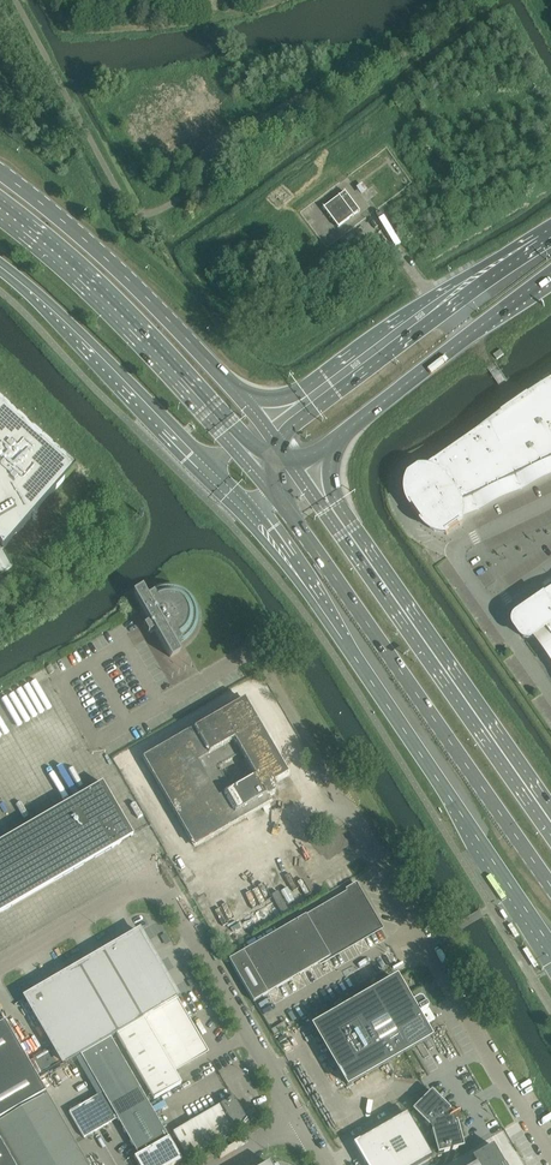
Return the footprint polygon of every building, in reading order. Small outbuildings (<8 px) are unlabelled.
[(344,193),(323,208),(338,228),(359,212),(344,193)] [(494,356),(497,361),(504,356),(501,351),(494,356)] [(529,399),(502,418),(424,473),(421,473),(417,475),(414,477),(411,480),(409,483),(408,487),(407,491),(408,495),(408,499),(410,503),(411,507),(425,526),(428,529),(431,532),(434,534),(438,535),(442,536),(446,537),(447,537),(462,526),(463,521),(464,517),(463,513),(463,509),(462,507),(470,503),(476,500),(513,482),(513,483),(520,480),(520,479),(550,464),(550,384),(529,399)] [(12,567),(2,551),(56,493),(55,492),(74,470),(3,407),(0,410),(0,574),(12,567)] [(148,598),(142,589),(133,594),(150,623),(144,627),(149,635),(155,631),(171,660),(181,655),(176,646),(181,643),(183,642),(185,640),(186,639),(187,638),(190,635),(191,633),(192,631),(193,629),(194,627),(194,626),(195,624),(195,622),(195,619),(195,617),(195,615),(195,613),(194,611),(194,609),(193,607),(192,605),(191,604),(190,602),(188,600),(187,598),(186,597),(184,596),(182,595),(179,593),(177,593),(175,592),(173,591),(171,591),(168,591),(167,591),(164,591),(162,591),(159,592),(157,593),(154,594),(148,598)] [(545,602),(546,602),(545,600),(518,619),(516,621),(515,624),(516,630),(522,638),(524,640),(527,642),(531,642),(534,640),(546,632),(547,633),(550,638),(550,610),(545,602)] [(229,709),(126,768),(177,858),(226,830),(277,800),(255,758),(229,709)] [(0,843),(0,914),(133,837),(102,784),(0,843)] [(301,854),(296,846),(291,849),(296,857),(301,854)] [(253,1003),(321,963),(380,929),(355,887),(230,960),(253,1003)] [(139,933),(25,999),(64,1066),(117,1035),(177,1000),(178,1000),(139,933)] [(396,980),(338,1013),(313,1028),(347,1086),(430,1038),(417,1017),(428,1010),(425,1005),(422,1001),(419,999),(410,1004),(396,980)] [(179,1004),(177,1000),(117,1035),(154,1100),(181,1084),(174,1072),(176,1071),(207,1053),(179,1004)] [(47,1095),(45,1093),(46,1092),(39,1080),(5,1022),(0,1025),(0,1164),(88,1164),(47,1095)] [(138,1164),(175,1164),(182,1161),(168,1139),(111,1039),(81,1056),(102,1094),(69,1113),(84,1139),(117,1120),(138,1156),(134,1158),(138,1164)] [(437,1155),(457,1149),(464,1148),(457,1122),(457,1121),(456,1121),(455,1122),(455,1119),(458,1119),(456,1114),(453,1111),(451,1113),(450,1111),(450,1110),(431,1091),(412,1110),(430,1129),(437,1155)] [(235,1130),(238,1129),(248,1123),(234,1098),(173,1133),(188,1158),(235,1130)] [(354,1144),(366,1164),(369,1164),(419,1136),(406,1114),(354,1144)] [(369,1164),(419,1164),(432,1158),(419,1136),(369,1164)] [(492,1146),(472,1158),(475,1164),(503,1164),(492,1146)]
